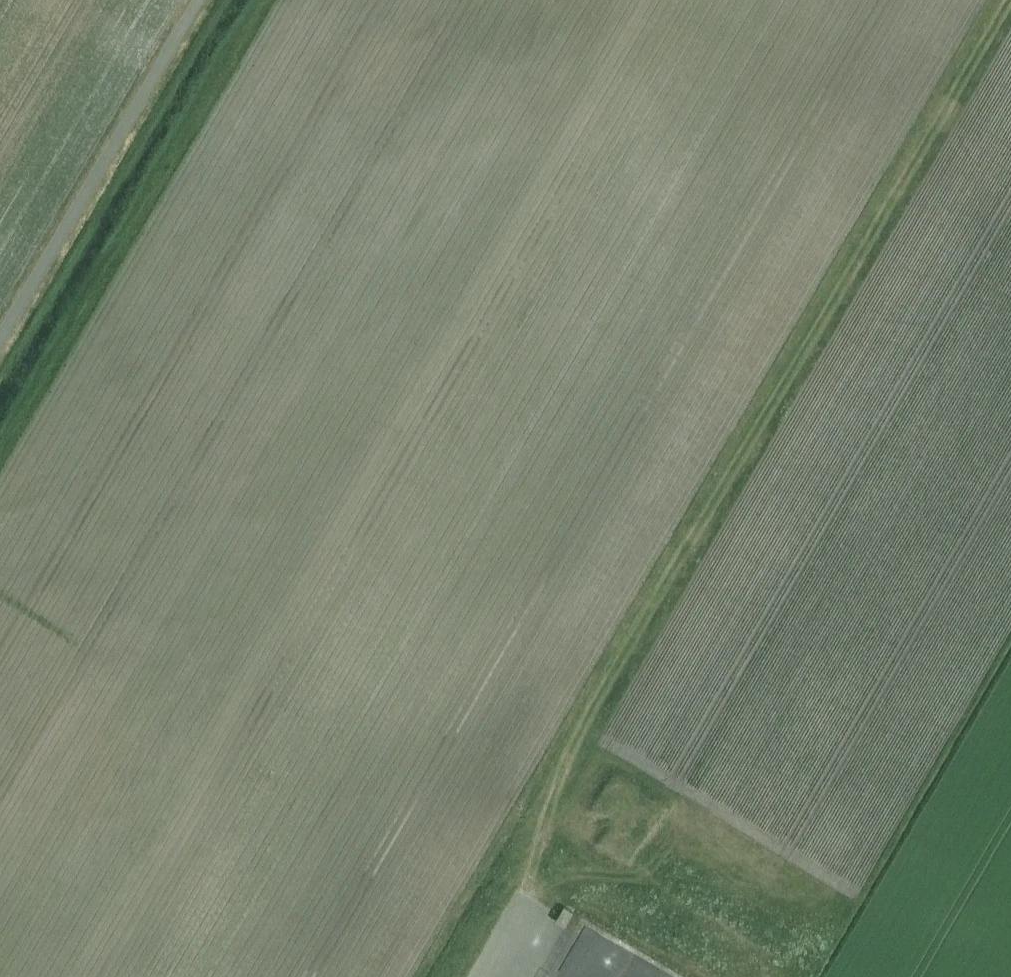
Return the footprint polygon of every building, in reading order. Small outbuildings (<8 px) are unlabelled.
[(574,911),(565,906),(556,920),(565,925),(574,911)]
